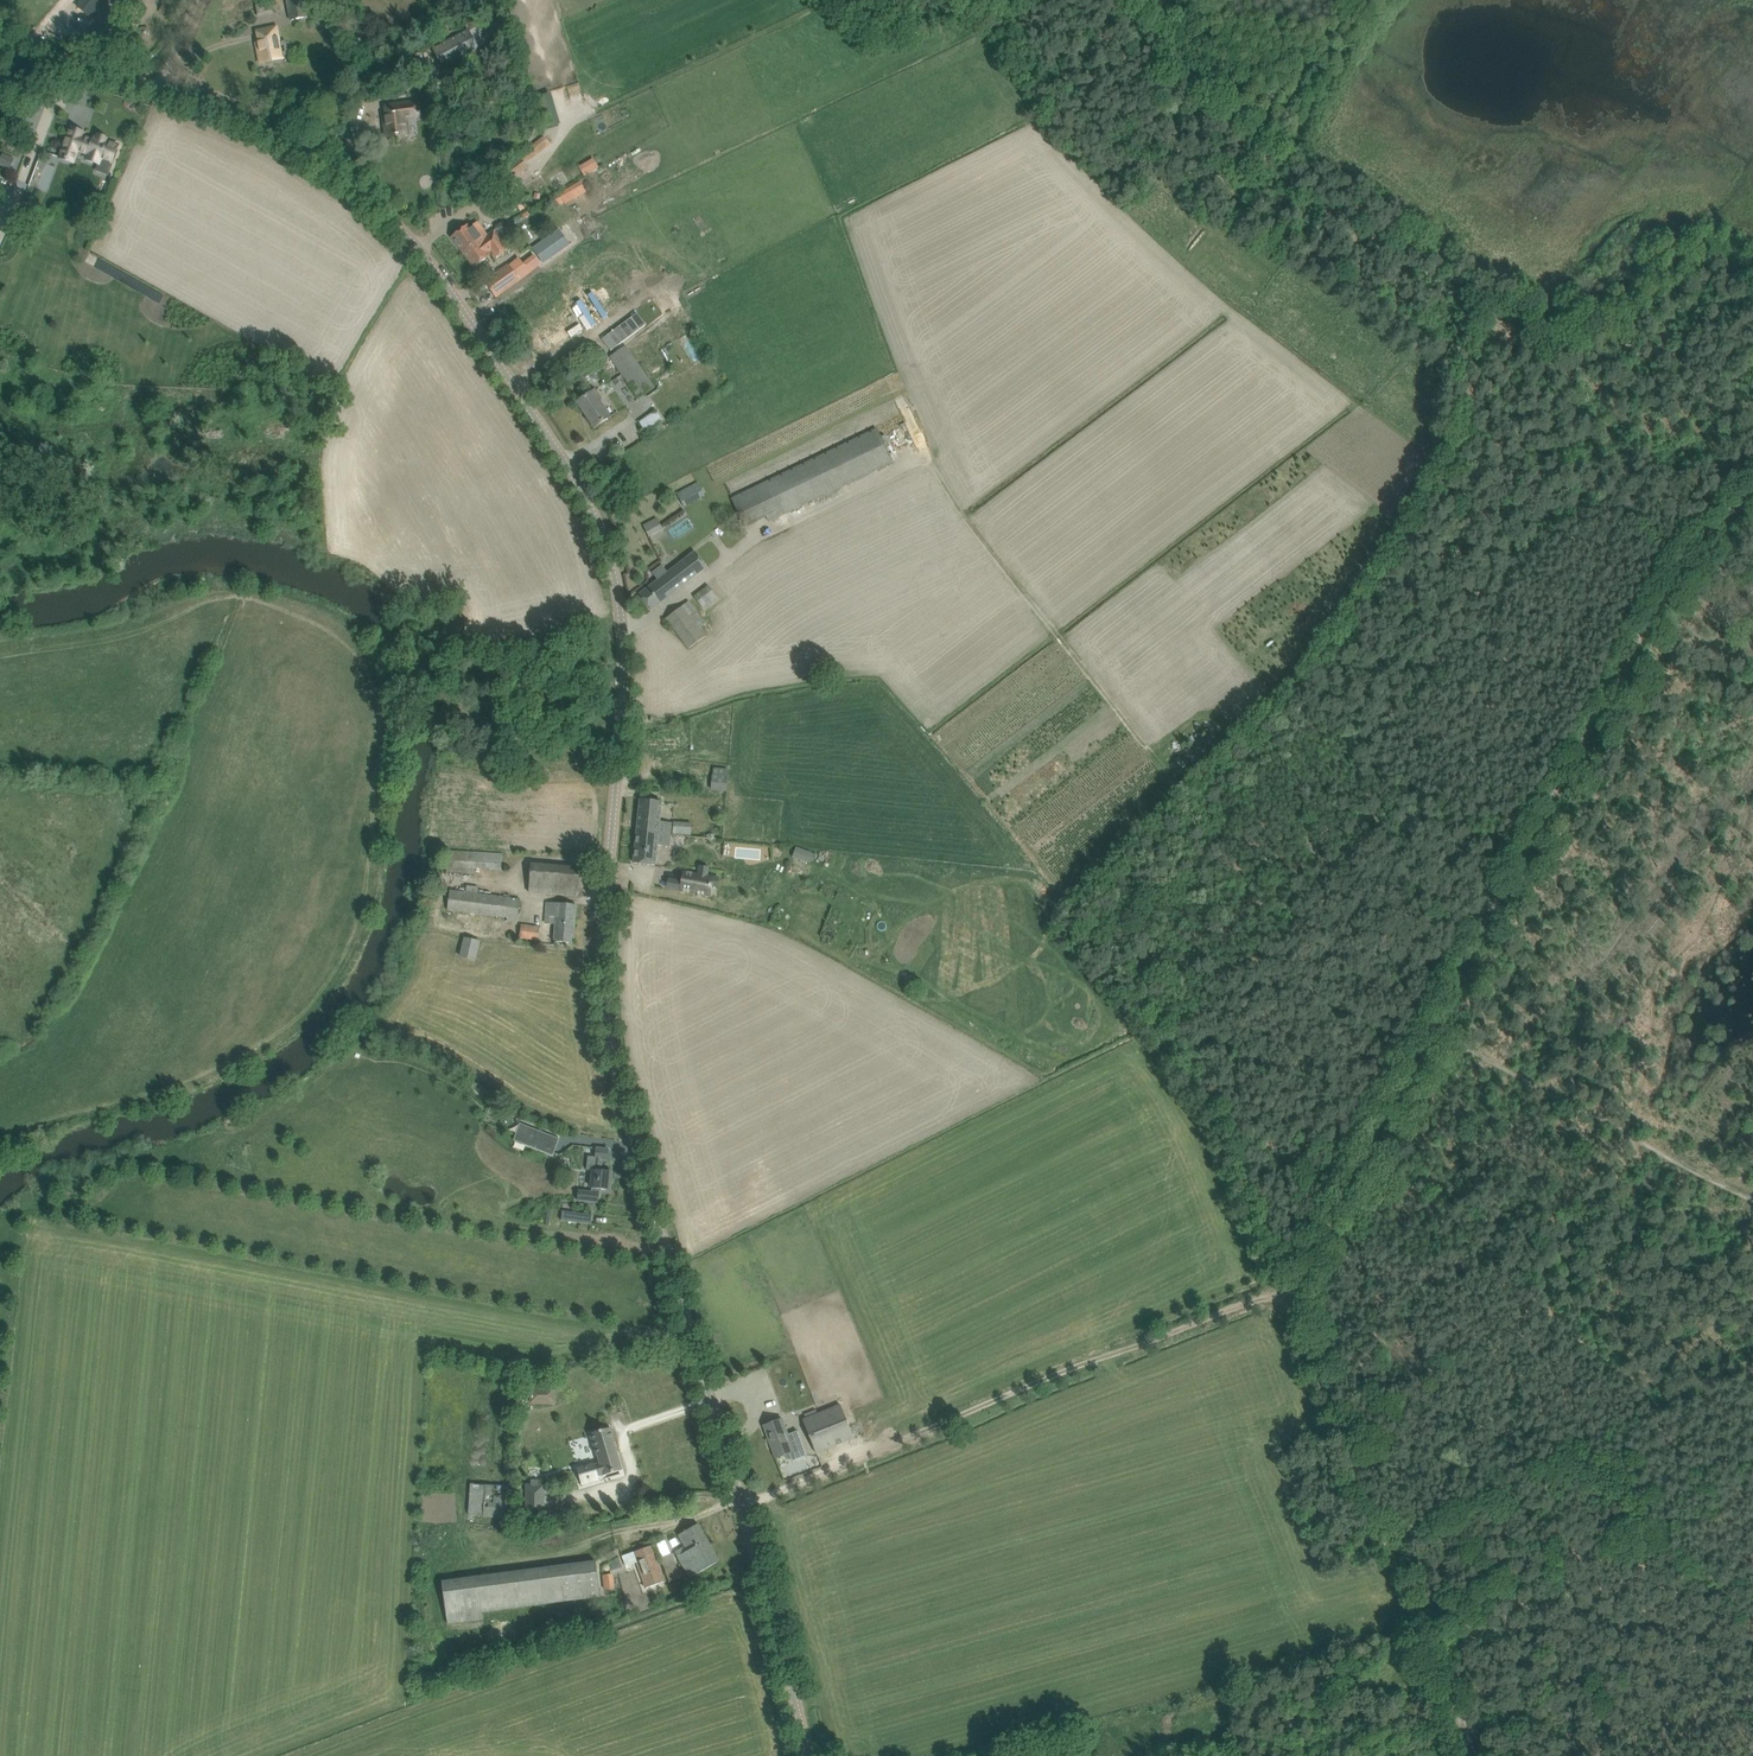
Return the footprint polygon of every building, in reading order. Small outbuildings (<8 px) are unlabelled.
[(78,5),(91,16),(105,0),(83,0),(78,5)] [(290,21),(309,17),(305,0),(286,0),(290,21)] [(273,14),(270,1),(256,3),(259,17),(273,14)] [(168,16),(172,9),(163,4),(159,11),(168,16)] [(282,58),(282,57),(276,28),(258,31),(262,51),(259,52),(261,63),(282,58)] [(468,31),(434,49),(442,63),(458,54),(460,57),(477,48),(468,31)] [(464,68),(445,71),(447,83),(466,80),(464,68)] [(570,85),(573,102),(583,100),(580,83),(570,85)] [(561,128),(551,96),(532,102),(542,134),(561,128)] [(408,134),(408,132),(406,119),(422,116),(419,101),(404,103),(386,106),(389,125),(385,126),(387,137),(408,134)] [(60,157),(60,158),(61,158),(61,157),(64,151),(75,155),(77,150),(89,154),(87,159),(99,164),(101,159),(112,163),(113,158),(115,159),(118,150),(117,150),(118,146),(106,141),(107,139),(99,136),(98,135),(98,136),(97,138),(95,137),(94,139),(94,141),(84,138),(82,137),(83,135),(84,133),(71,128),(60,157)] [(551,145),(548,141),(544,136),(540,139),(509,160),(512,164),(495,176),(502,187),(528,168),(525,164),(551,145)] [(579,167),(584,176),(598,167),(593,158),(579,167)] [(1,162),(0,165),(0,167),(10,172),(12,167),(1,162)] [(576,199),(586,193),(581,182),(570,188),(561,193),(549,199),(553,208),(562,203),(565,201),(567,204),(576,199)] [(487,235),(477,222),(470,228),(467,225),(451,237),(474,267),(484,260),(492,254),(495,258),(508,248),(495,230),(494,229),(487,235)] [(559,230),(533,248),(543,263),(569,245),(559,230)] [(496,296),(519,279),(540,263),(534,254),(522,263),(519,259),(509,266),(507,264),(485,281),(496,296)] [(553,304),(523,324),(535,341),(565,322),(563,319),(567,316),(562,308),(558,311),(553,304)] [(611,351),(646,325),(637,313),(602,339),(611,351)] [(626,347),(611,357),(639,397),(654,387),(626,347)] [(595,427),(605,420),(610,417),(599,401),(601,399),(594,390),(577,402),(595,427)] [(654,428),(647,416),(638,421),(645,433),(654,428)] [(887,451),(880,436),(876,428),(732,498),(738,511),(740,516),(745,527),(766,517),(768,522),(780,516),(877,469),(892,462),(887,451)] [(697,482),(677,493),(684,507),(705,496),(697,482)] [(663,528),(662,526),(657,518),(643,525),(649,536),(663,528)] [(651,610),(707,567),(695,551),(668,572),(662,565),(652,573),(658,580),(639,594),(651,610)] [(718,599),(715,595),(708,586),(694,597),(704,609),(718,599)] [(689,601),(666,618),(689,648),(698,641),(705,636),(698,628),(705,623),(698,614),(696,611),(689,601)] [(728,776),(712,775),(711,791),(727,792),(728,776)] [(640,799),(637,831),(670,834),(671,823),(660,821),(661,801),(640,799)] [(692,822),(674,821),(673,832),(690,834),(692,822)] [(669,846),(670,834),(637,831),(634,863),(655,865),(657,845),(669,846)] [(797,847),(794,854),(809,860),(812,853),(797,847)] [(503,854),(447,850),(446,873),(477,875),(477,868),(502,870),(503,854)] [(579,868),(567,867),(532,864),(530,893),(577,897),(579,868)] [(682,881),(681,890),(710,895),(711,892),(710,892),(711,887),(712,886),(712,885),(711,885),(709,884),(709,885),(708,885),(706,885),(699,884),(701,875),(698,874),(684,871),(682,881)] [(479,888),(467,887),(466,892),(449,890),(447,910),(507,918),(506,922),(517,923),(520,899),(478,894),(479,888)] [(546,916),(550,917),(549,924),(555,924),(554,941),(561,942),(573,943),(576,904),(565,903),(547,902),(546,916)] [(538,940),(540,927),(521,925),(519,938),(538,940)] [(479,941),(465,938),(461,957),(475,960),(479,941)] [(553,1156),(560,1139),(520,1124),(514,1140),(553,1156)] [(596,1148),(595,1157),(588,1156),(587,1169),(594,1170),(592,1188),(591,1191),(578,1190),(577,1200),(598,1202),(599,1192),(598,1192),(599,1189),(609,1190),(611,1171),(601,1170),(602,1159),(608,1160),(609,1149),(597,1148),(596,1148)] [(592,1225),(594,1215),(563,1211),(562,1221),(592,1225)] [(534,1388),(533,1403),(555,1403),(555,1388),(534,1388)] [(803,1419),(812,1441),(816,1453),(854,1438),(840,1405),(803,1419)] [(763,1425),(771,1444),(773,1443),(778,1457),(783,1455),(784,1457),(787,1459),(789,1459),(792,1458),(793,1461),(807,1455),(802,1442),(792,1446),(782,1418),(763,1425)] [(599,1463),(577,1469),(582,1485),(599,1480),(598,1476),(603,1474),(603,1475),(622,1470),(614,1442),(615,1442),(611,1427),(590,1434),(596,1456),(597,1455),(599,1463)] [(526,1485),(526,1515),(544,1515),(544,1485),(539,1485),(539,1480),(531,1480),(531,1485),(526,1485)] [(471,1484),(470,1496),(468,1513),(483,1515),(483,1517),(512,1519),(514,1487),(471,1484)] [(698,1524),(679,1534),(686,1546),(675,1552),(690,1578),(719,1561),(698,1524)] [(666,1558),(674,1553),(666,1540),(658,1545),(666,1558)] [(626,1566),(637,1562),(646,1588),(664,1581),(651,1545),(622,1556),(626,1566)] [(482,1612),(600,1597),(595,1560),(478,1575),(442,1579),(447,1624),(483,1619),(482,1612)] [(669,1582),(684,1577),(680,1568),(666,1573),(669,1582)]
